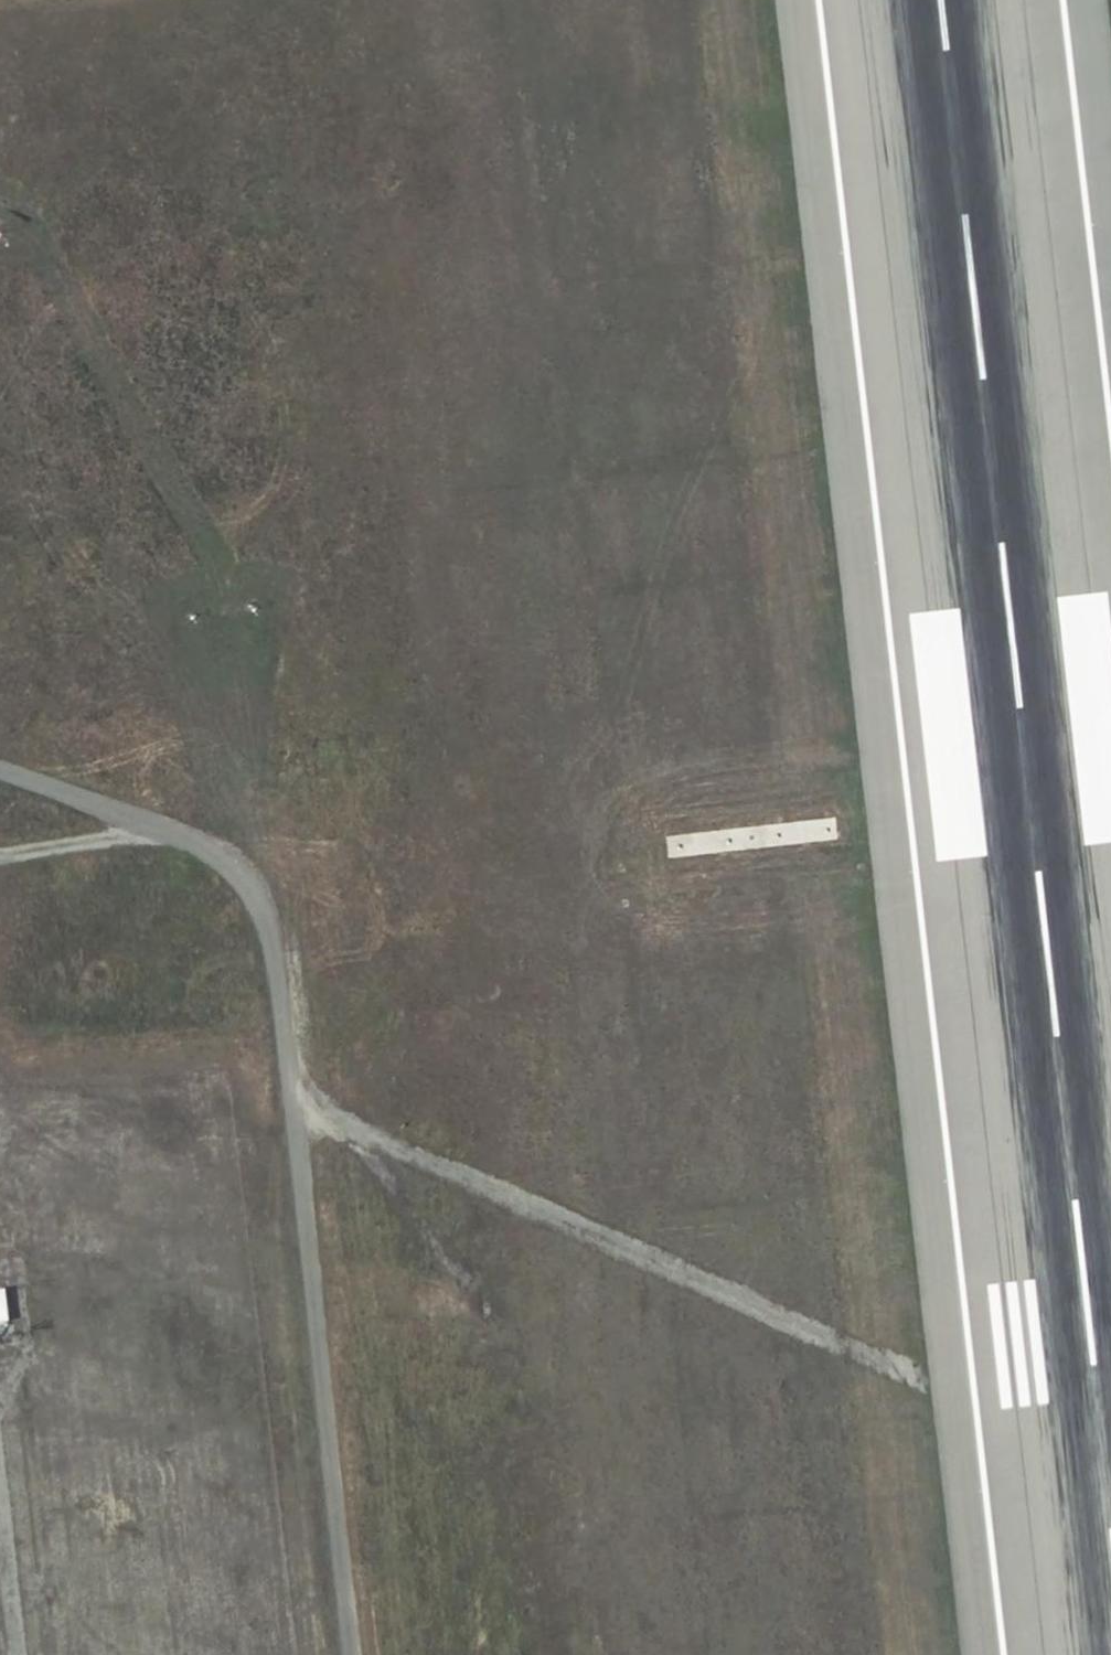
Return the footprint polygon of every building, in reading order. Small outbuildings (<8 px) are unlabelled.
[(0,1288),(0,1320),(8,1320),(5,1288),(0,1288)]
